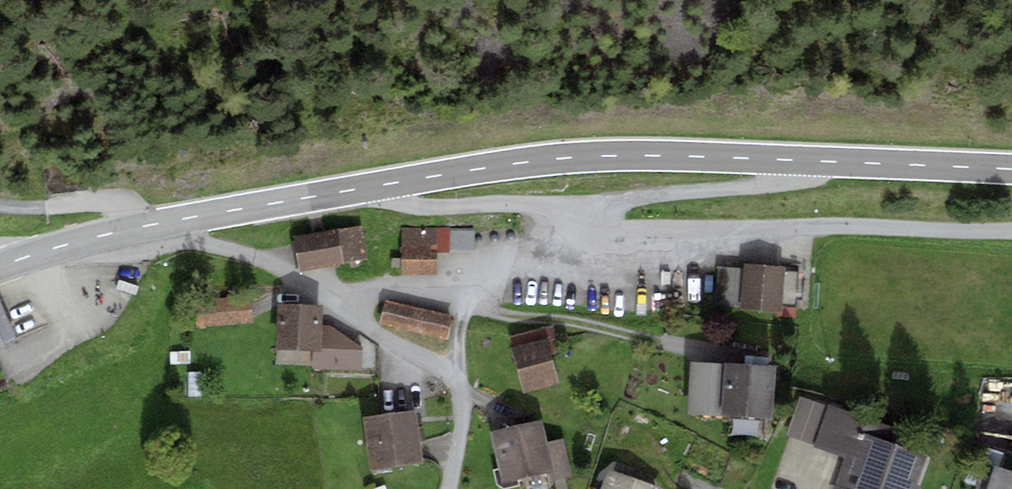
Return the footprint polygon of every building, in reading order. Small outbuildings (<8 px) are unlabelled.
[(361,225),(294,237),(300,269),(367,258),(361,225)] [(403,273),(438,273),(438,252),(449,252),(449,228),(403,228),(403,273)] [(474,228),(449,228),(449,252),(474,252),(474,228)] [(785,266),(744,264),(744,268),(741,305),(741,309),(780,312),(780,305),(796,306),(798,272),(785,271),(785,266)] [(741,305),(744,268),(718,265),(714,303),(741,305)] [(252,296),(197,302),(200,328),(254,323),(252,296)] [(383,321),(448,337),(454,316),(389,300),(383,321)] [(16,340),(0,303),(0,347),(16,340)] [(277,303),(275,348),(317,350),(317,325),(319,305),(277,303)] [(512,348),(526,396),(561,385),(552,353),(561,351),(554,324),(511,336),(514,347),(512,348)] [(330,325),(317,325),(317,350),(316,370),(362,371),(363,346),(330,325)] [(744,365),(691,362),(688,414),(770,419),(774,367),(768,366),(768,356),(745,355),(744,365)] [(800,396),(786,434),(814,444),(828,407),(800,396)] [(921,488),(916,484),(927,455),(896,443),(901,431),(829,405),(828,407),(814,444),(813,446),(842,457),(830,488),(921,488)] [(364,419),(372,470),(423,461),(419,440),(426,439),(424,426),(417,427),(414,410),(364,419)] [(540,420),(492,432),(504,482),(553,470),(546,442),(540,420)] [(563,438),(546,442),(553,470),(555,480),(573,476),(563,438)] [(977,457),(968,483),(984,488),(1011,488),(1011,469),(977,457)] [(608,468),(600,488),(664,488),(608,468)]
